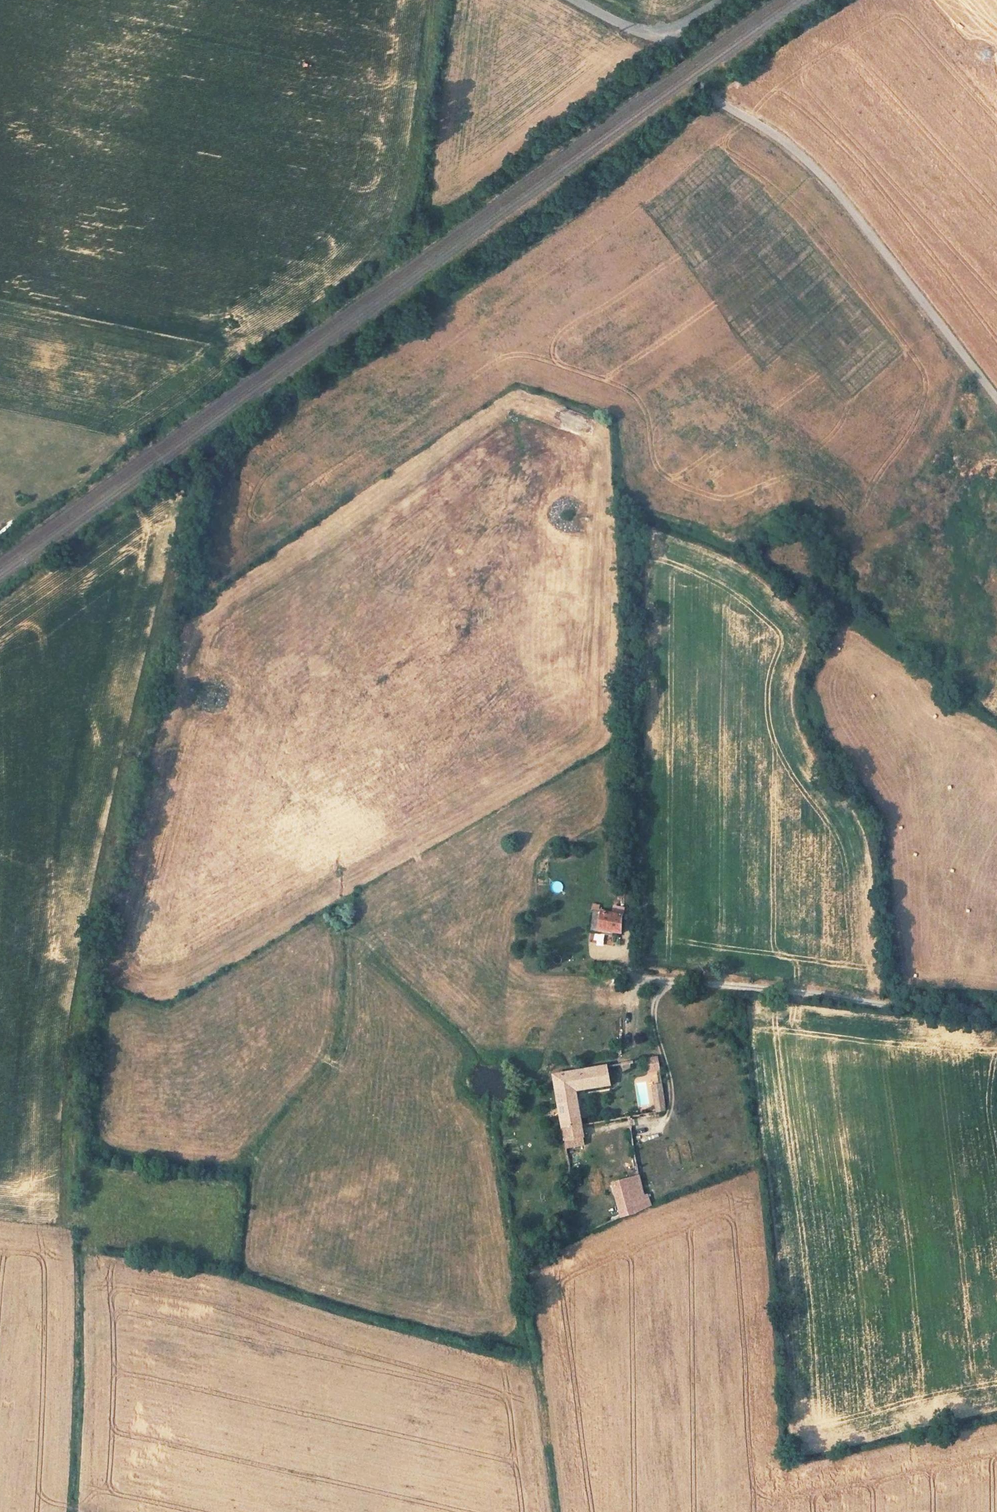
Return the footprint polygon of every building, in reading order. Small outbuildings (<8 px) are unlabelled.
[(561,892),(563,883),(555,882),(553,890),(561,892)] [(618,948),(619,933),(596,929),(594,945),(618,948)] [(648,1071),(662,1069),(659,1056),(646,1058),(648,1071)] [(658,1083),(656,1073),(644,1075),(646,1085),(658,1083)] [(608,1102),(604,1082),(550,1092),(562,1142),(580,1139),(574,1109),(608,1102)] [(584,1160),(580,1139),(562,1142),(566,1163),(584,1160)] [(643,1204),(638,1183),(614,1190),(622,1230),(652,1215),(650,1203),(643,1204)]
